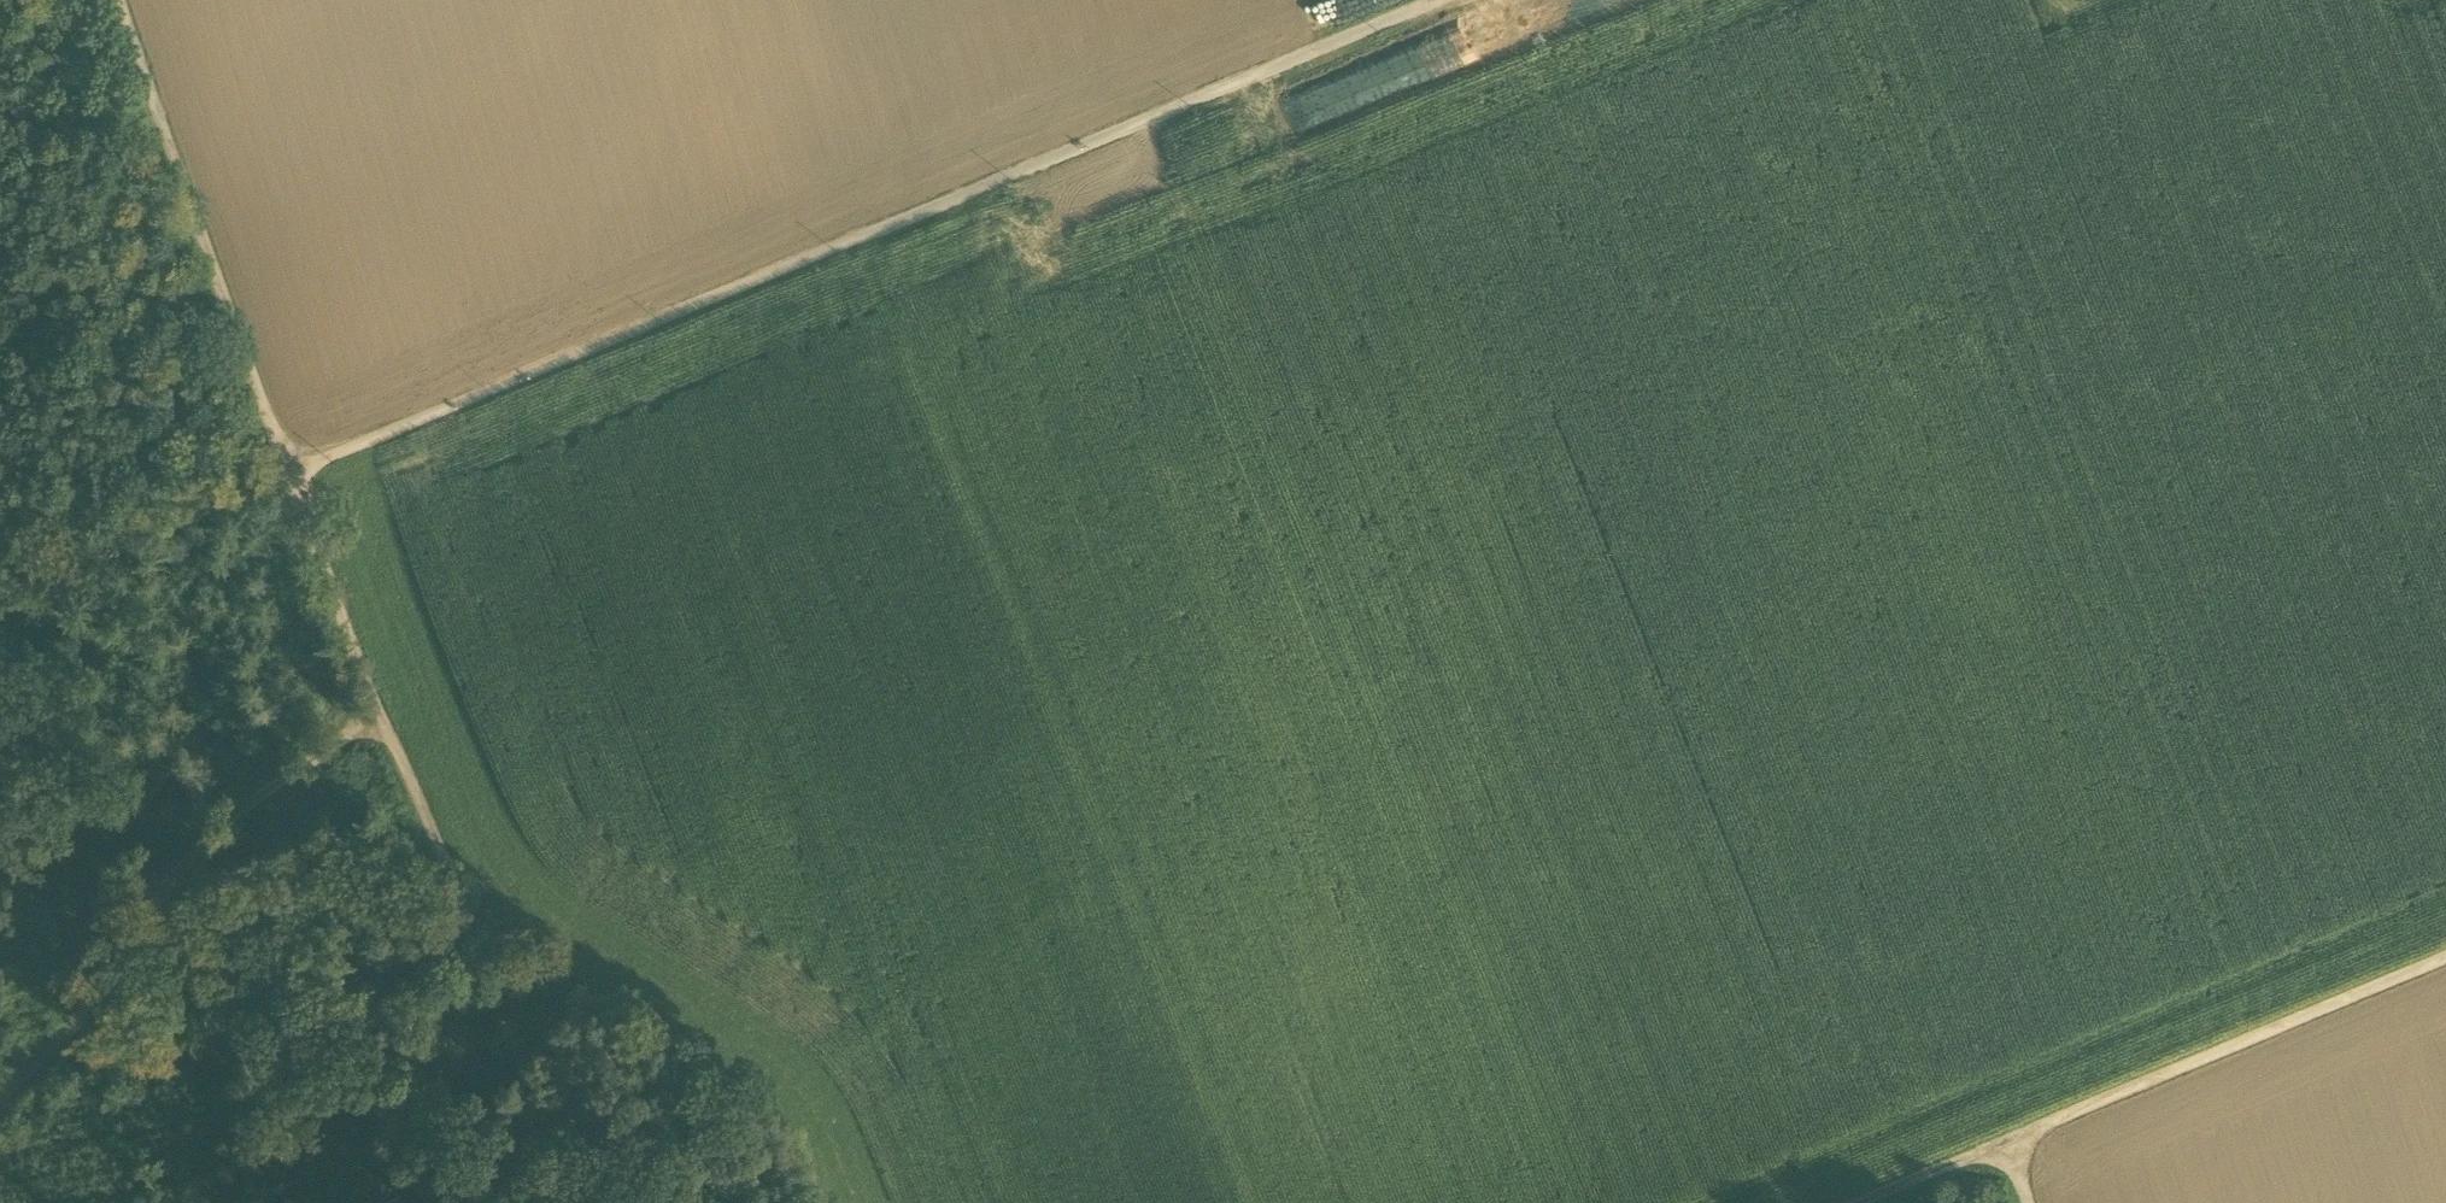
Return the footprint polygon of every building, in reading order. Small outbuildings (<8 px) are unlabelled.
[(2068,1),(2067,0),(2040,0),(2044,10),(2068,1)]
